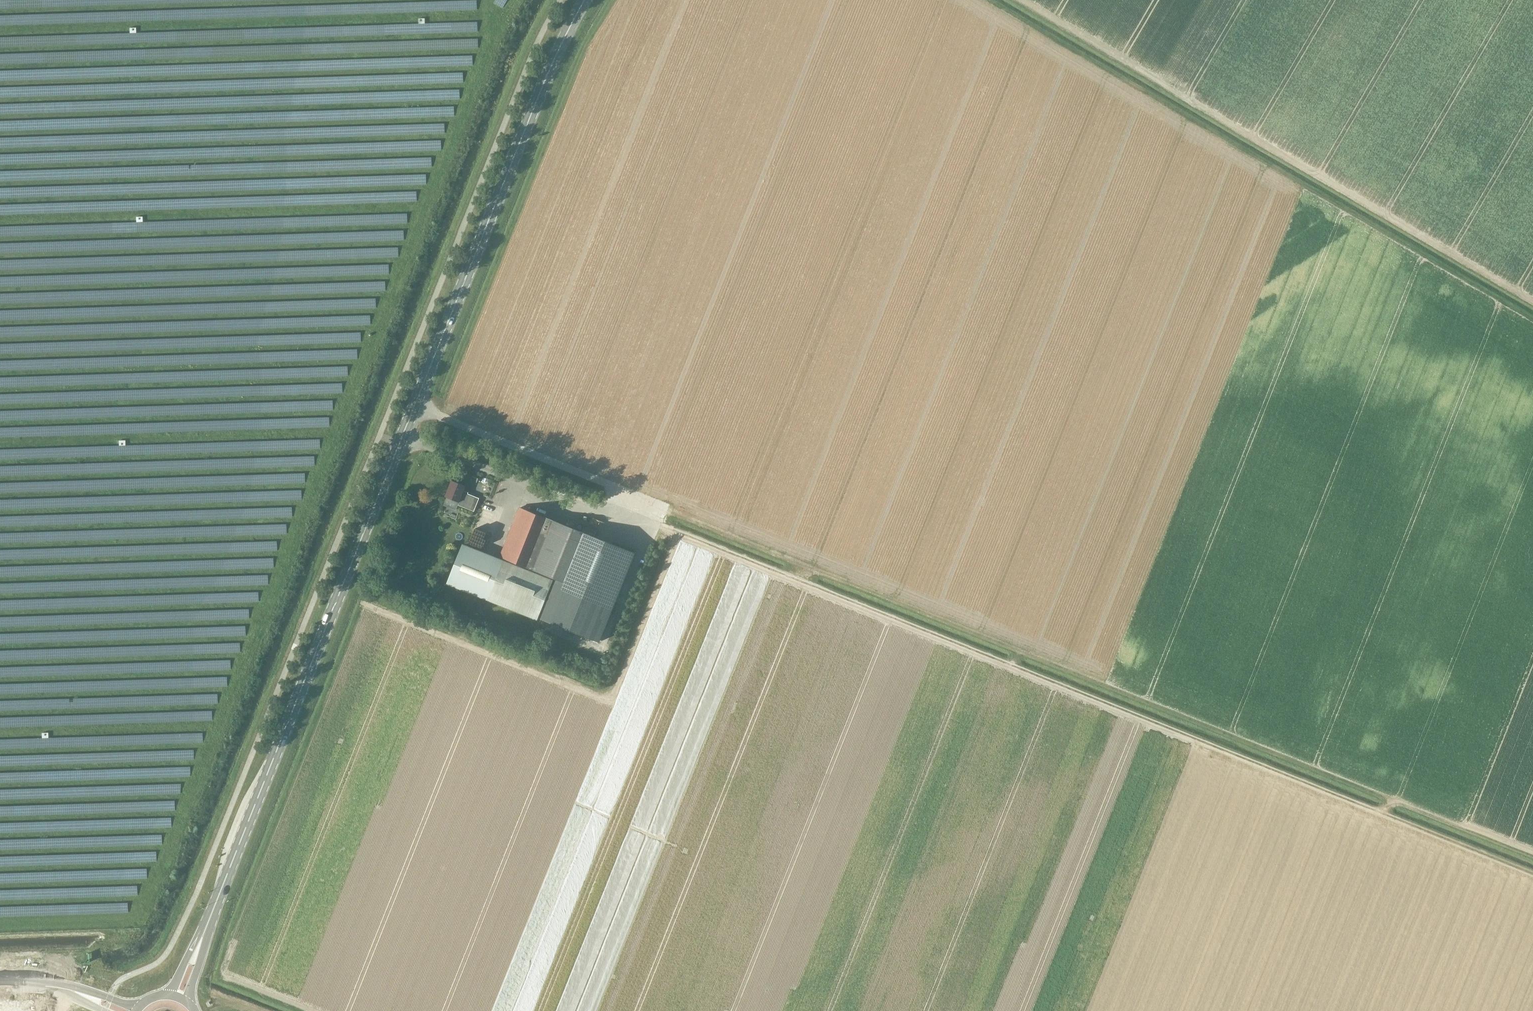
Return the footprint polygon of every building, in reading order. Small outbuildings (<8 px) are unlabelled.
[(451,480),(445,496),(458,501),(457,504),(474,511),(479,498),(463,491),(465,486),(451,480)] [(550,519),(519,507),(500,556),(514,561),(513,563),(465,545),(449,584),(536,618),(551,578),(532,571),(533,569),(557,578),(575,585),(594,536),(597,529),(584,524),(581,531),(550,518),(550,519)] [(635,551),(594,536),(575,585),(557,578),(540,621),(541,621),(542,618),(600,641),(635,551)]
